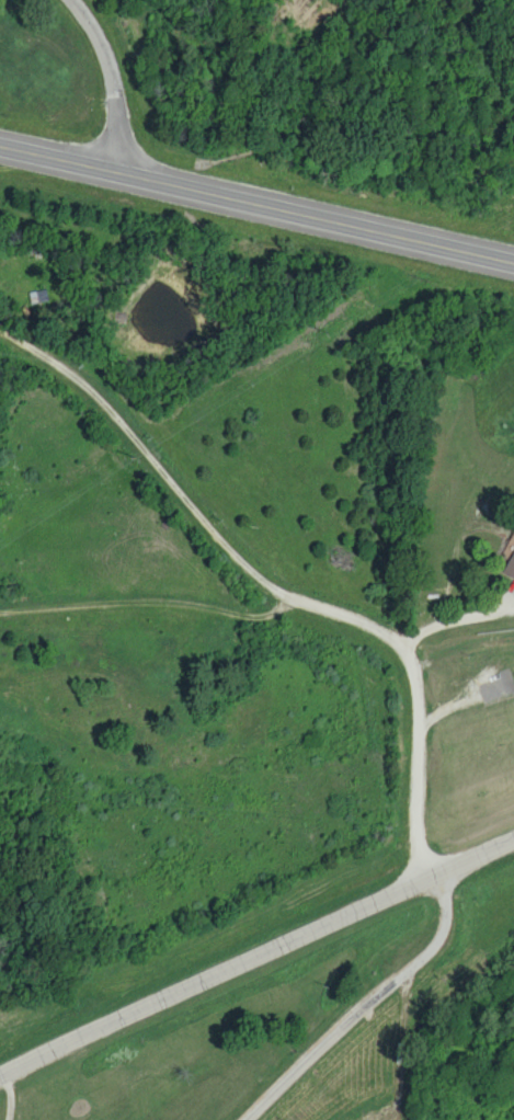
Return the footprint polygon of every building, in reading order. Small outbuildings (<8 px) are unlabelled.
[(513,578),(513,552),(504,573),(513,578)]
